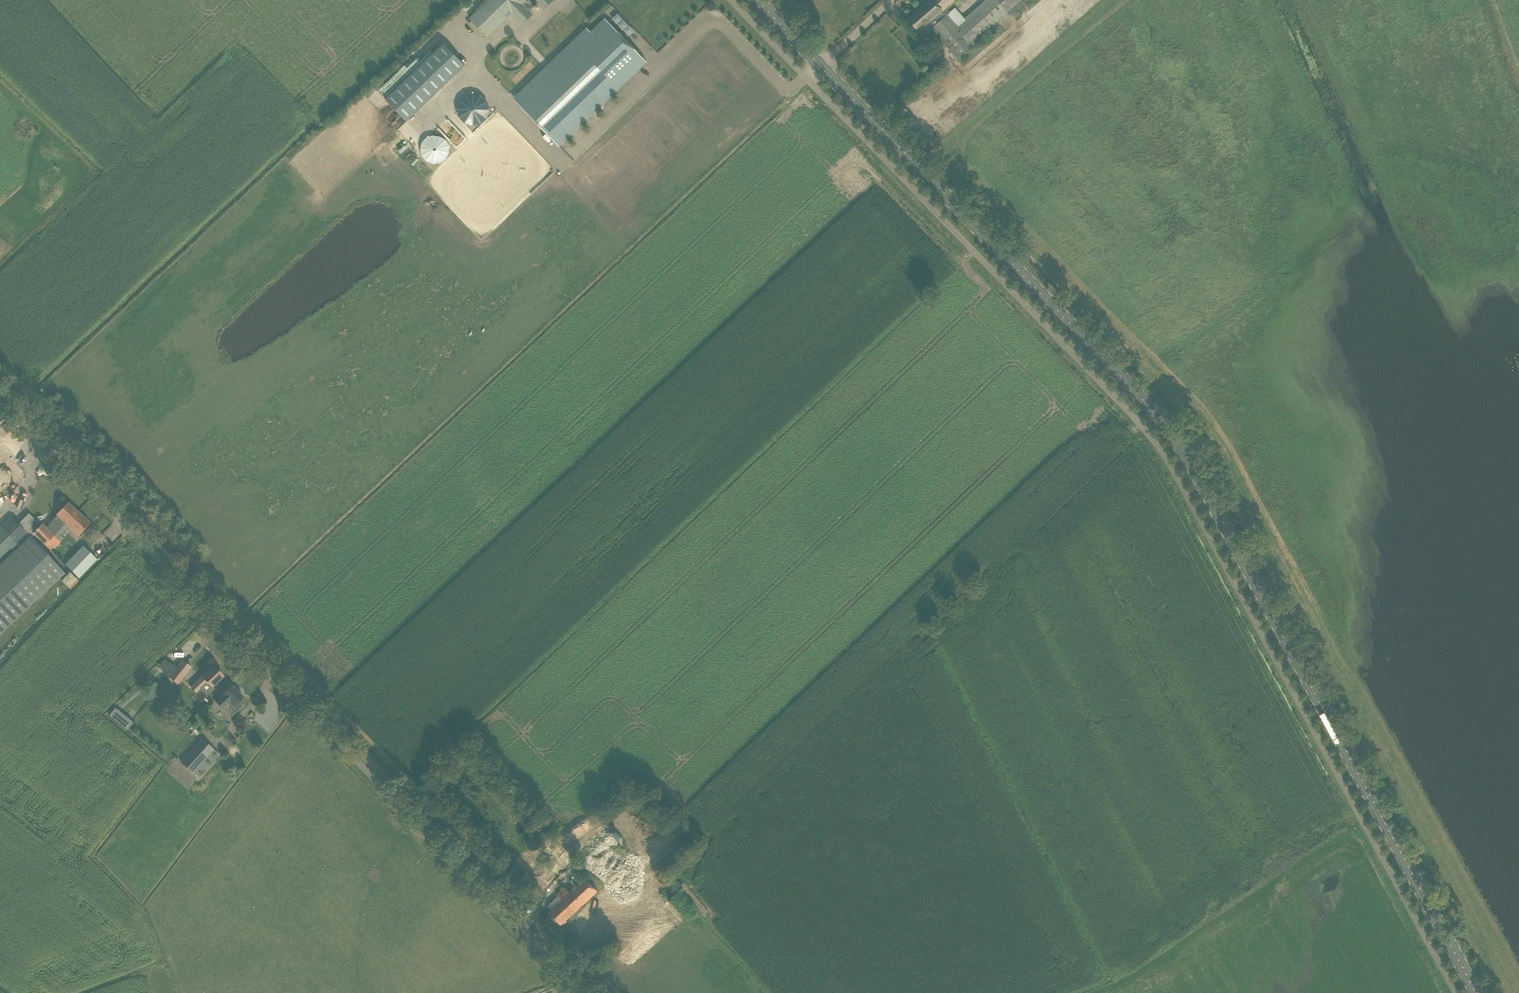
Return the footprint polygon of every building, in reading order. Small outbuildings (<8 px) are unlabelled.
[(470,19),(487,37),(512,13),(516,17),(526,8),(522,4),(526,0),(489,0),(470,19)] [(908,19),(919,32),(927,25),(931,29),(935,33),(959,60),(996,27),(997,27),(1012,14),(1016,10),(1028,0),(986,0),(977,8),(965,19),(966,20),(958,27),(947,14),(950,12),(946,8),(952,3),(955,0),(930,0),(908,19)] [(560,146),(647,63),(605,19),(518,102),(560,146)] [(444,44),(385,100),(407,122),(465,66),(444,44)] [(0,453),(0,488),(18,471),(0,453)] [(55,534),(77,511),(68,502),(45,527),(43,525),(34,534),(44,545),(45,545),(54,536),(55,534)] [(55,534),(54,536),(58,540),(69,527),(70,528),(78,535),(83,530),(90,523),(77,511),(55,534)] [(27,533),(11,517),(0,528),(0,559),(27,533)] [(64,573),(68,569),(45,545),(44,545),(41,548),(30,537),(0,565),(0,634),(64,573)] [(78,577),(96,558),(83,546),(65,565),(78,577)] [(168,676),(176,683),(189,667),(182,661),(168,676)] [(200,689),(207,696),(215,689),(212,686),(216,683),(223,676),(213,665),(206,672),(190,688),(196,693),(200,689)] [(148,673),(141,679),(145,684),(152,678),(148,673)] [(223,708),(230,716),(242,705),(238,701),(243,697),(232,685),(225,692),(222,694),(223,695),(216,701),(222,708),(223,708)] [(115,707),(108,715),(127,730),(133,722),(115,707)] [(179,720),(178,731),(186,732),(187,720),(179,720)] [(180,762),(198,777),(208,764),(210,766),(220,754),(201,738),(180,762)] [(593,819),(571,840),(599,869),(621,848),(593,819)] [(524,834),(531,841),(539,833),(532,825),(526,831),(526,832),(524,834)] [(552,865),(561,874),(578,858),(563,843),(552,854),(558,860),(552,865)] [(586,920),(608,944),(655,901),(633,877),(586,920)] [(549,912),(561,925),(598,892),(585,878),(569,892),(565,887),(557,895),(558,896),(548,906),(551,910),(549,912)]
